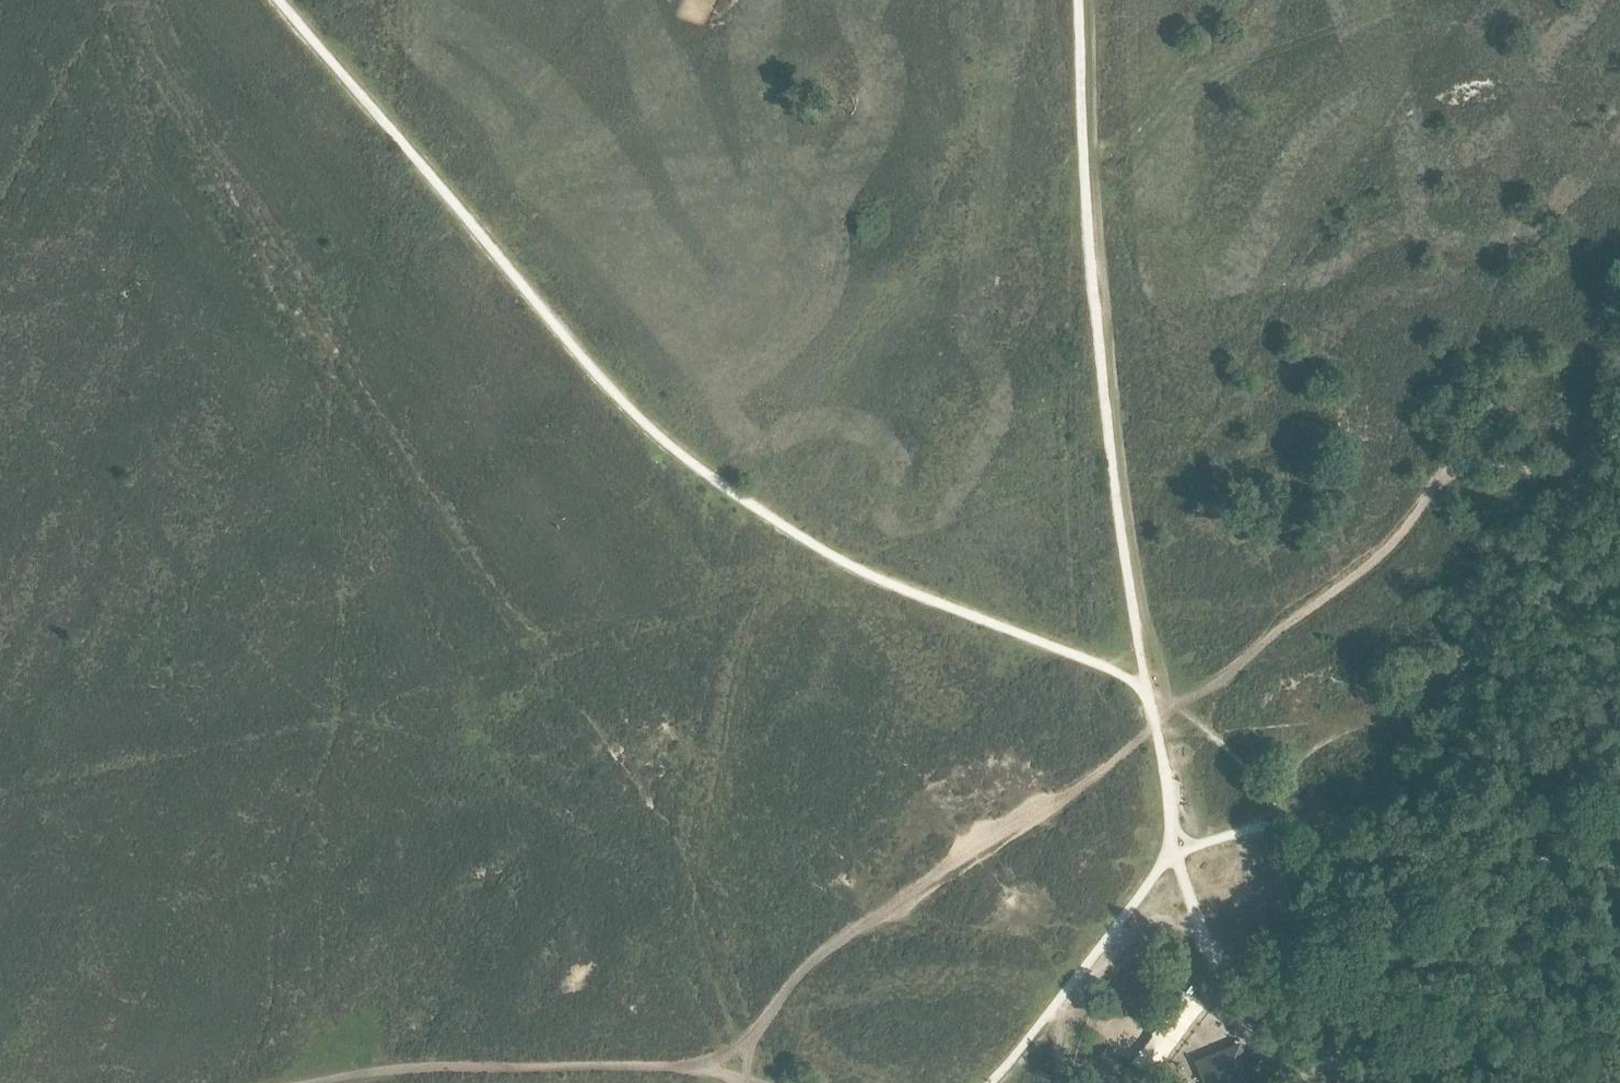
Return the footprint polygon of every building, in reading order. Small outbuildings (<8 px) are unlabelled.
[(1244,1053),(1231,1058),(1212,1066),(1219,1082),(1257,1082),(1244,1053)]
